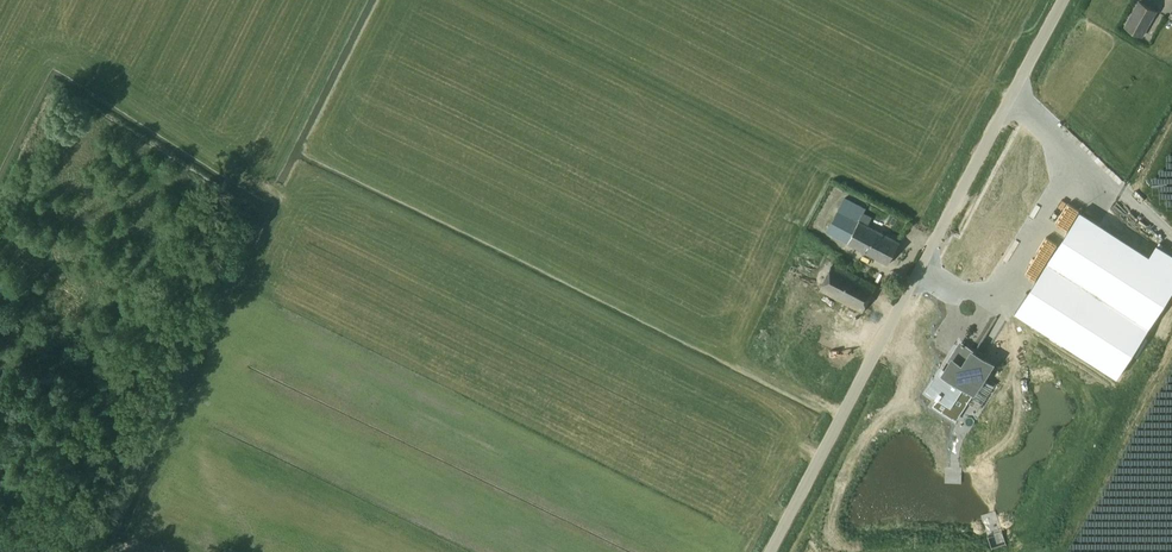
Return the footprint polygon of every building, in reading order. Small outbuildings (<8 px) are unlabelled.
[(1137,5),(1124,30),(1139,38),(1153,13),(1137,5)] [(1043,145),(1042,132),(1023,132),(1023,146),(1043,145)] [(901,242),(860,221),(867,208),(846,197),(828,231),(849,243),(889,264),(901,242)] [(1016,312),(1118,377),(1171,292),(1171,254),(1158,245),(1151,256),(1081,211),(1016,312)] [(989,269),(994,262),(988,259),(995,248),(979,238),(968,256),(989,269)] [(1014,261),(1000,281),(1006,285),(1019,265),(1014,261)] [(834,263),(820,291),(863,313),(878,285),(834,263)] [(952,375),(940,395),(950,402),(945,409),(968,423),(979,405),(989,412),(1002,391),(992,384),(1002,368),(983,356),(973,371),(963,365),(955,377),(952,375)]
